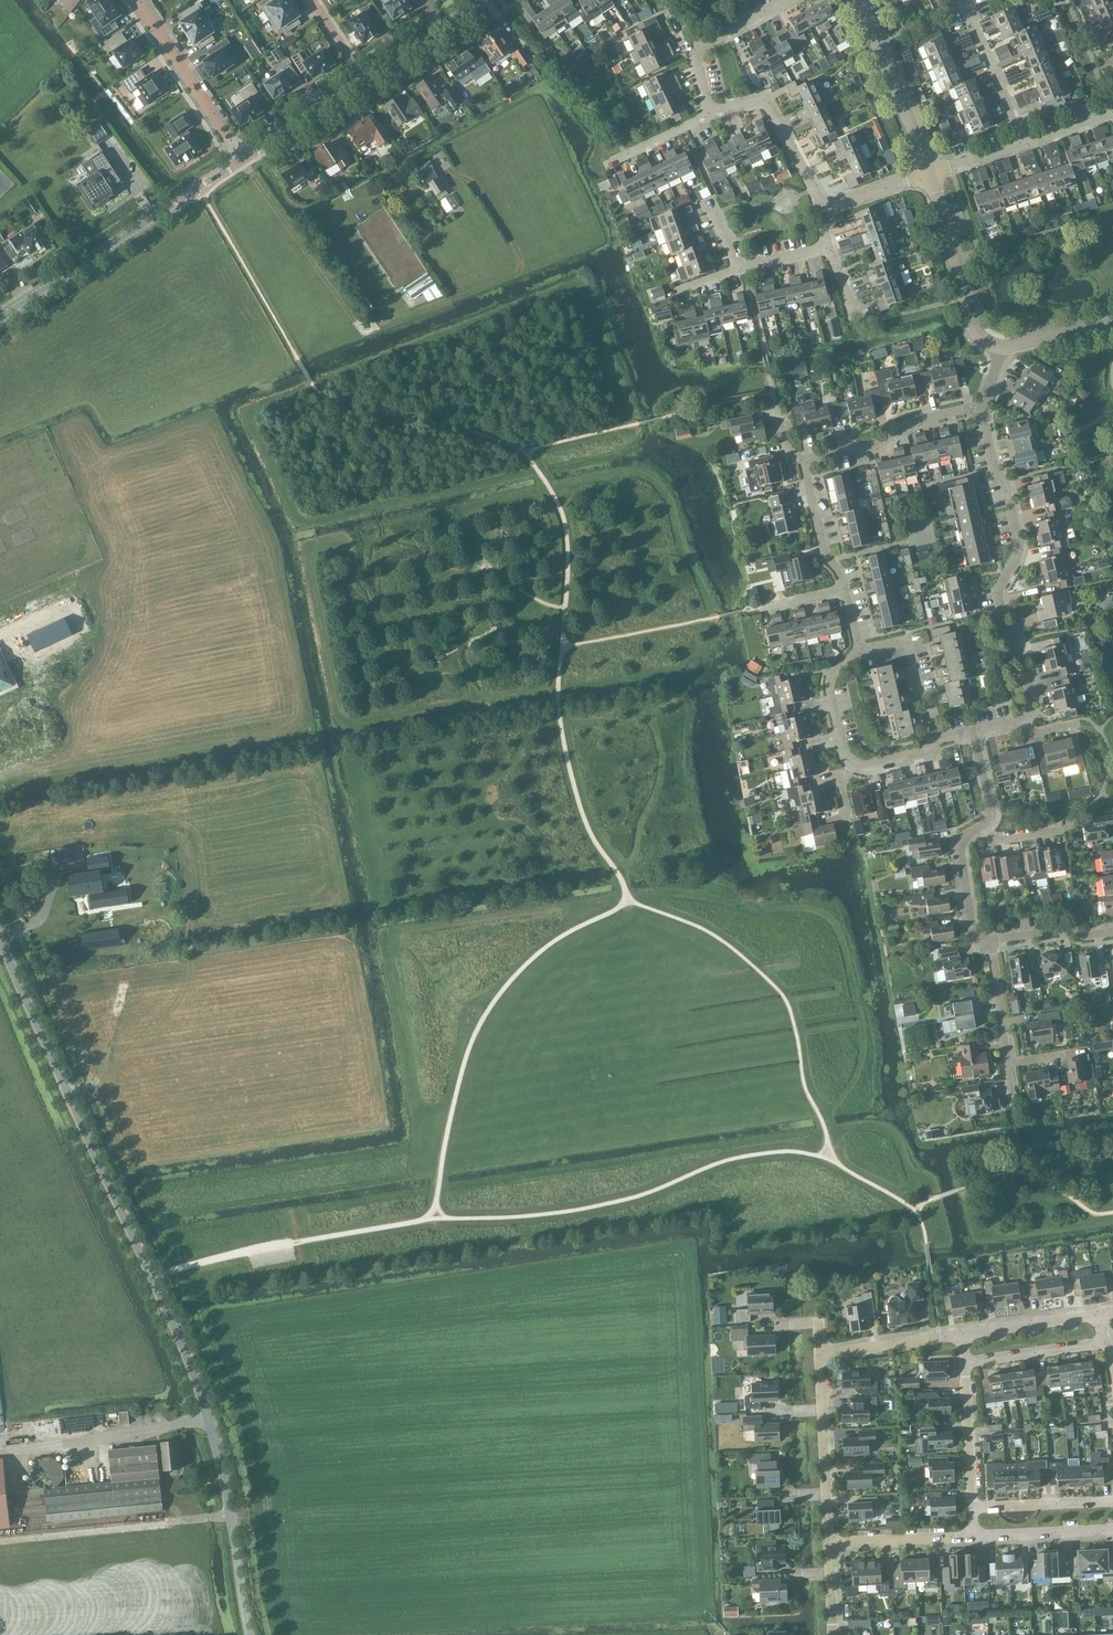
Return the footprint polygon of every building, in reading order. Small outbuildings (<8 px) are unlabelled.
[(88,3),(103,27),(97,31),(102,39),(118,28),(114,21),(120,16),(110,0),(93,0),(88,3)] [(262,10),(270,21),(294,5),(291,0),(266,0),(269,5),(262,10)] [(384,6),(394,21),(412,9),(408,3),(412,1),(413,2),(415,0),(393,0),(384,6)] [(565,18),(553,0),(546,0),(551,8),(544,12),(557,31),(568,24),(565,18)] [(577,10),(570,0),(562,0),(560,1),(560,0),(553,0),(565,18),(577,10)] [(577,10),(583,19),(588,16),(600,8),(594,0),(570,0),(577,10)] [(611,0),(594,0),(600,8),(611,0)] [(827,30),(832,28),(827,20),(835,16),(827,1),(826,0),(823,0),(817,2),(819,5),(814,8),(827,30)] [(1112,2),(1112,0),(1089,0),(1078,5),(1080,9),(1091,4),(1094,10),(1112,2)] [(186,20),(181,23),(184,28),(182,29),(186,35),(213,17),(203,1),(182,14),(186,20)] [(1112,14),(1112,2),(1094,10),(1096,16),(1084,21),(1086,25),(1112,14)] [(294,5),(270,21),(277,32),(283,28),(287,33),(299,26),(296,21),(301,18),(297,12),(299,11),(294,5)] [(915,15),(925,11),(923,5),(912,9),(915,15)] [(1046,22),(1058,17),(1052,5),(1041,10),(1046,22)] [(376,18),(369,7),(362,11),(364,15),(351,23),(357,32),(355,33),(355,36),(358,40),(360,41),(362,40),(364,43),(369,40),(370,41),(379,35),(370,22),(376,18)] [(986,33),(1017,19),(1012,7),(993,16),(996,23),(984,28),(986,33)] [(822,33),(827,30),(814,8),(802,15),(810,29),(817,25),(822,33)] [(537,17),(532,9),(527,12),(541,34),(545,39),(557,31),(544,12),(537,17)] [(645,11),(638,15),(641,21),(648,18),(645,11)] [(1086,25),(1088,30),(1100,25),(1102,31),(1112,27),(1112,14),(1086,25)] [(793,28),(788,31),(800,53),(805,50),(802,44),(807,41),(803,33),(810,29),(802,15),(790,21),(793,28)] [(213,17),(186,35),(191,41),(192,40),(195,45),(200,42),(203,47),(218,38),(214,33),(221,28),(213,17)] [(626,32),(628,38),(634,50),(652,42),(649,34),(653,32),(654,34),(662,30),(656,17),(651,20),(643,24),(636,27),(626,32)] [(1022,31),(1017,19),(986,33),(988,38),(1000,33),(1003,40),(1015,35),(1015,34),(1022,31)] [(1053,26),(1055,33),(1063,31),(1061,23),(1053,26)] [(1039,38),(1034,26),(1022,31),(1015,34),(1015,35),(1019,46),(1039,38)] [(493,64),(515,49),(501,29),(480,44),(493,64)] [(945,45),(939,29),(917,39),(916,40),(919,46),(920,46),(922,46),(927,57),(970,40),(968,34),(955,39),(956,41),(945,45)] [(800,53),(788,31),(777,37),(781,45),(774,48),(782,63),(794,56),(797,55),(798,54),(800,53)] [(121,33),(106,42),(114,54),(115,53),(125,67),(130,64),(131,66),(139,61),(137,59),(143,55),(137,46),(136,47),(132,41),(128,44),(121,33)] [(1024,58),(1044,49),(1039,38),(1019,46),(1024,58)] [(758,47),(770,70),(770,69),(773,74),(784,68),(782,63),(774,48),(767,52),(766,52),(767,51),(760,39),(755,42),(758,47)] [(855,45),(852,39),(836,48),(839,53),(855,45)] [(232,47),(227,40),(209,52),(212,57),(205,62),(209,68),(207,69),(211,76),(213,75),(214,77),(233,65),(225,52),(232,47)] [(927,58),(932,69),(952,61),(949,54),(960,50),(961,51),(973,46),(972,45),(970,40),(958,45),(947,49),(927,57),(927,58)] [(261,55),(253,42),(246,47),(254,59),(261,55)] [(597,42),(589,48),(592,53),(601,48),(597,42)] [(641,63),(671,48),(668,42),(660,46),(660,47),(656,49),(652,42),(634,50),(641,63)] [(770,70),(758,47),(755,42),(748,45),(755,56),(756,56),(757,58),(749,62),(750,64),(744,67),(751,80),(770,70)] [(996,56),(1008,51),(1005,45),(993,50),(996,56)] [(523,68),(531,62),(522,48),(514,54),(523,68)] [(671,48),(641,63),(647,76),(664,67),(661,60),(665,57),(666,59),(674,56),(671,48)] [(1029,69),(1049,61),(1044,49),(1024,58),(1029,69)] [(577,50),(572,53),(577,60),(581,57),(577,50)] [(321,73),(321,74),(328,70),(327,69),(334,64),(325,51),(306,63),(299,53),(292,58),(302,73),(308,69),(314,78),(321,73)] [(487,65),(486,66),(479,55),(473,58),(469,51),(447,65),(458,81),(471,72),(474,78),(482,73),(483,75),(491,70),(487,65)] [(1008,51),(996,56),(999,62),(1011,57),(1008,51)] [(571,55),(566,58),(570,64),(575,61),(571,55)] [(810,59),(813,68),(821,66),(818,56),(810,59)] [(965,62),(966,64),(955,68),(952,61),(932,69),(936,81),(980,63),(977,57),(965,62)] [(622,58),(614,61),(617,67),(625,64),(622,58)] [(1034,81),(1054,73),(1049,61),(1029,69),(1018,74),(1006,79),(1009,85),(1026,78),(1025,76),(1031,73),(1034,81)] [(983,69),(980,63),(936,81),(941,93),(954,88),(962,85),(961,84),(959,78),(970,73),(970,74),(983,69)] [(286,70),(264,84),(274,100),(275,99),(286,92),(286,91),(292,88),(288,82),(292,79),(292,81),(298,77),(290,64),(284,68),(286,70)] [(243,68),(233,74),(237,80),(247,74),(243,68)] [(1006,79),(1018,74),(1016,68),(1004,73),(1006,79)] [(141,70),(123,81),(131,93),(139,88),(143,95),(139,97),(145,107),(149,104),(150,105),(168,93),(155,72),(146,78),(141,70)] [(1039,93),(1059,84),(1054,73),(1034,81),(1037,88),(1026,93),(1028,97),(1039,93)] [(778,74),(771,78),(776,86),(782,82),(778,74)] [(432,75),(416,86),(432,112),(448,101),(453,108),(462,102),(452,87),(444,93),(432,75)] [(649,97),(679,83),(676,76),(668,80),(669,81),(664,84),(661,76),(643,85),(649,97)] [(800,80),(787,86),(792,97),(800,93),(804,101),(825,91),(819,78),(803,86),(800,80)] [(954,88),(959,99),(990,86),(988,82),(976,86),(973,79),(961,84),(962,85),(954,88)] [(1059,84),(1028,97),(1016,102),(1019,108),(1036,101),(1036,99),(1041,97),(1046,109),(1065,103),(1064,100),(1068,98),(1069,95),(1064,82),(1059,84)] [(655,110),(673,101),(669,94),(674,92),(675,94),(683,90),(679,83),(649,97),(655,110)] [(252,84),(238,94),(233,96),(240,106),(232,111),(241,125),(248,121),(249,121),(255,117),(255,116),(262,112),(256,103),(262,99),(252,84)] [(992,91),(990,86),(959,99),(964,111),(983,103),(980,95),(992,91)] [(799,112),(802,117),(831,104),(825,91),(804,101),(807,108),(799,112)] [(1016,102),(1028,97),(1026,93),(1026,91),(1013,96),(1016,102)] [(416,118),(423,114),(415,102),(408,106),(401,96),(386,106),(399,127),(415,116),(416,118)] [(673,101),(655,110),(661,123),(671,118),(674,124),(689,116),(684,105),(676,109),(673,101)] [(986,110),(983,103),(964,111),(968,123),(1000,110),(998,105),(986,110)] [(816,126),(831,119),(825,106),(802,117),(804,122),(812,118),(816,126)] [(1002,114),(1000,110),(968,123),(973,134),(993,127),(990,119),(1002,114)] [(271,118),(277,123),(282,118),(277,112),(271,118)] [(184,114),(171,123),(179,136),(180,135),(182,139),(166,150),(177,167),(186,161),(187,163),(193,158),(192,156),(201,151),(190,134),(189,134),(187,131),(193,127),(184,114)] [(831,119),(816,126),(819,133),(811,137),(816,149),(839,138),(836,132),(837,132),(835,128),(839,126),(835,117),(831,119)] [(353,139),(352,140),(358,149),(359,149),(358,147),(367,141),(368,143),(374,139),(379,147),(391,139),(381,124),(375,128),(368,118),(348,131),(353,139)] [(761,135),(753,138),(760,152),(768,149),(772,156),(779,153),(774,143),(772,144),(762,124),(764,123),(761,118),(754,122),(761,135)] [(110,136),(99,120),(87,128),(97,145),(110,136)] [(871,123),(879,139),(885,136),(877,120),(871,123)] [(1102,127),(1097,129),(1108,161),(1109,161),(1111,162),(1112,163),(1112,137),(1106,139),(1102,127)] [(1096,165),(1108,161),(1097,129),(1093,131),(1097,143),(1089,145),(1096,165)] [(748,159),(749,162),(751,167),(764,160),(760,152),(753,138),(746,142),(740,130),(735,132),(737,136),(748,159)] [(837,151),(826,155),(828,160),(836,157),(860,147),(854,134),(834,143),(837,151)] [(1096,165),(1089,145),(1082,147),(1078,135),(1073,137),(1084,169),(1096,165)] [(746,165),(750,163),(748,159),(737,136),(732,139),(733,142),(726,146),(735,165),(744,161),(746,165)] [(1084,169),(1073,137),(1069,139),(1073,151),(1065,153),(1069,165),(1070,165),(1073,173),(1084,169)] [(735,165),(726,146),(718,150),(713,139),(708,141),(709,143),(723,171),(735,165)] [(330,143),(314,154),(325,170),(326,170),(330,177),(342,170),(352,163),(343,149),(337,153),(330,143)] [(726,177),(723,171),(709,143),(704,146),(711,159),(703,163),(713,184),(726,177)] [(1058,156),(1060,155),(1056,143),(1049,145),(1054,157),(1057,169),(1064,189),(1076,185),(1073,173),(1070,165),(1069,165),(1062,167),(1058,156)] [(866,144),(860,147),(836,157),(839,162),(847,159),(850,166),(865,160),(871,157),(866,144)] [(1057,169),(1054,157),(1049,145),(1043,147),(1047,159),(1049,159),(1053,170),(1045,173),(1052,193),(1064,189),(1057,169)] [(669,152),(681,177),(694,171),(685,154),(678,157),(674,150),(669,152)] [(1025,153),(1029,165),(1030,169),(1036,167),(1035,163),(1036,163),(1032,151),(1025,153)] [(668,184),(681,177),(669,152),(663,155),(667,162),(660,166),(668,184)] [(1023,168),(1029,165),(1025,153),(1019,155),(1023,168)] [(432,155),(421,162),(426,169),(436,162),(432,155)] [(77,185),(93,210),(118,193),(115,188),(123,182),(106,156),(95,164),(99,171),(77,185)] [(668,184),(660,166),(653,169),(646,157),(641,159),(656,190),(668,184)] [(643,196),(656,190),(641,159),(636,162),(642,174),(634,178),(643,196)] [(1002,161),(1006,173),(1012,171),(1008,159),(1002,161)] [(850,189),(864,183),(873,180),(870,173),(871,173),(865,160),(850,166),(853,174),(845,177),(850,189)] [(997,189),(1004,209),(1017,205),(1010,185),(1006,173),(1002,161),(995,163),(1003,187),(997,189)] [(292,190),(309,179),(311,182),(319,177),(311,164),(303,169),(299,164),(300,165),(294,168),(293,168),(282,175),(292,190)] [(978,169),(982,181),(988,179),(984,167),(978,169)] [(433,169),(423,175),(436,196),(446,190),(433,169)] [(830,169),(823,170),(826,181),(833,179),(830,169)] [(975,183),(982,181),(978,169),(971,171),(975,183)] [(776,173),(771,176),(776,185),(791,177),(788,171),(777,176),(776,173)] [(1040,197),(1052,193),(1045,173),(1033,177),(1040,197)] [(643,196),(634,178),(627,181),(624,174),(618,176),(625,191),(618,194),(623,204),(630,201),(630,202),(643,196)] [(771,175),(759,181),(763,191),(776,185),(771,176),(771,175)] [(608,180),(612,189),(620,185),(616,177),(608,180)] [(1028,201),(1040,197),(1033,177),(1022,181),(1028,201)] [(1022,181),(1010,185),(1017,205),(1028,201),(1022,181)] [(449,206),(460,199),(453,188),(442,195),(449,206)] [(28,193),(35,209),(44,205),(37,189),(28,193)] [(992,213),(1004,209),(997,189),(986,193),(992,213)] [(980,217),(992,213),(986,193),(974,197),(980,217)] [(904,206),(910,218),(917,215),(911,203),(904,206)] [(865,226),(881,220),(887,218),(882,205),(843,218),(845,225),(858,221),(857,220),(862,218),(865,226)] [(657,216),(662,230),(681,223),(678,215),(683,214),(684,216),(693,212),(691,206),(685,209),(684,207),(657,216)] [(648,208),(636,214),(640,222),(652,216),(648,208)] [(881,220),(865,226),(868,234),(860,236),(859,235),(850,238),(852,245),(891,232),(887,218),(881,220)] [(30,256),(53,241),(39,221),(10,240),(16,249),(23,245),(30,256)] [(667,243),(686,236),(693,234),(691,228),(684,231),(681,223),(662,230),(667,243)] [(874,252),(896,245),(891,232),(852,245),(854,252),(864,249),(863,247),(871,244),(874,252)] [(667,243),(672,256),(679,254),(698,247),(698,246),(705,244),(702,237),(692,240),(693,242),(688,244),(686,236),(667,243)] [(707,250),(705,244),(698,246),(698,247),(679,254),(683,267),(702,260),(699,252),(707,250)] [(894,260),(896,259),(900,258),(896,245),(874,252),(877,260),(868,263),(870,269),(874,267),(894,260)] [(633,249),(625,250),(627,261),(634,260),(633,249)] [(870,283),(901,272),(896,259),(894,260),(874,267),(877,275),(868,277),(870,283)] [(715,271),(713,265),(705,268),(702,260),(683,267),(677,269),(682,282),(688,280),(715,271)] [(810,284),(815,307),(831,303),(829,294),(827,295),(822,271),(816,273),(818,282),(810,284)] [(883,293),(899,288),(905,286),(901,272),(870,283),(864,285),(866,290),(881,285),(883,293)] [(428,273),(405,289),(413,300),(436,285),(428,273)] [(815,307),(810,284),(802,285),(800,276),(794,278),(800,303),(802,310),(815,307)] [(773,278),(766,280),(767,284),(773,309),(774,315),(780,314),(778,308),(787,306),(783,290),(775,291),(774,285),(775,285),(773,278)] [(787,306),(800,303),(794,278),(789,279),(791,288),(783,290),(787,306)] [(767,284),(766,280),(759,281),(761,288),(762,288),(764,294),(755,296),(761,320),(775,317),(774,315),(773,309),(767,284)] [(910,299),(905,286),(899,288),(883,293),(886,301),(873,305),(876,313),(889,308),(888,307),(910,299)] [(652,291),(653,295),(654,300),(665,296),(662,287),(652,291)] [(735,322),(731,306),(723,308),(720,294),(714,295),(721,325),(735,322)] [(731,306),(735,322),(749,319),(743,294),(737,295),(739,304),(731,306)] [(714,295),(709,296),(712,311),(704,313),(705,317),(708,328),(721,325),(714,295)] [(694,304),(688,305),(695,336),(697,343),(711,340),(709,333),(708,328),(705,317),(697,319),(694,304)] [(695,336),(688,305),(683,307),(686,321),(678,323),(679,329),(674,330),(674,331),(677,347),(697,343),(695,336)] [(670,310),(656,313),(658,322),(672,319),(670,310)] [(943,369),(948,392),(960,389),(958,379),(968,377),(963,359),(942,364),(943,369)] [(1021,380),(1046,396),(1050,388),(1046,386),(1054,373),(1037,362),(1029,375),(1026,372),(1021,380)] [(948,392),(943,369),(922,374),(925,387),(934,384),(937,394),(948,392)] [(887,370),(875,372),(878,386),(879,388),(880,388),(882,395),(888,394),(887,391),(890,390),(893,403),(905,401),(900,378),(892,380),(890,372),(887,370)] [(925,387),(922,374),(916,375),(912,375),(900,378),(905,401),(917,398),(914,385),(918,385),(918,388),(925,387)] [(1041,403),(1046,396),(1021,380),(1016,387),(1019,389),(1011,401),(1029,412),(1037,400),(1041,403)] [(883,401),(882,395),(880,388),(878,388),(864,391),(866,397),(859,399),(864,421),(876,418),(873,403),(883,401)] [(853,423),(864,421),(859,399),(838,403),(841,416),(847,414),(847,412),(850,411),(853,423)] [(821,431),(821,430),(816,408),(815,403),(803,405),(793,408),(795,413),(798,425),(804,424),(803,422),(807,421),(807,423),(809,433),(821,431)] [(831,418),(841,416),(838,403),(831,405),(828,405),(816,408),(821,430),(834,428),(831,418)] [(747,417),(730,421),(734,434),(741,432),(744,443),(766,438),(762,421),(748,424),(747,417)] [(1008,449),(1037,443),(1035,435),(1031,436),(1027,420),(1007,425),(1011,440),(1007,441),(1008,449)] [(948,428),(944,429),(943,429),(950,460),(963,458),(959,438),(951,439),(948,428)] [(950,460),(943,429),(939,430),(942,441),(934,443),(938,458),(939,463),(950,460)] [(938,458),(934,443),(928,444),(925,433),(920,434),(927,461),(938,458)] [(928,466),(927,461),(920,434),(916,435),(918,447),(911,448),(913,456),(916,468),(928,466)] [(1014,457),(1015,458),(1018,472),(1038,468),(1035,452),(1039,451),(1037,443),(1008,449),(1010,458),(1014,457)] [(918,477),(916,468),(913,456),(906,458),(903,447),(899,448),(906,479),(918,477)] [(906,479),(899,448),(894,449),(897,460),(890,461),(895,482),(906,479)] [(772,463),(771,456),(748,461),(749,468),(747,468),(746,471),(751,491),(753,493),(760,491),(761,492),(768,490),(767,485),(786,481),(781,461),(772,463)] [(895,482),(890,461),(882,463),(882,459),(877,460),(882,485),(895,482)] [(1062,472),(1055,474),(1042,477),(1043,484),(1030,487),(1033,498),(1054,493),(1052,487),(1065,484),(1062,472)] [(835,490),(852,486),(850,474),(833,478),(835,490)] [(942,480),(940,474),(934,475),(935,477),(932,477),(933,480),(935,480),(936,482),(942,480)] [(979,520),(978,513),(982,512),(981,506),(976,507),(975,500),(979,499),(978,493),(973,494),(972,487),(976,486),(975,481),(970,482),(970,478),(939,485),(941,493),(950,491),(967,567),(970,566),(989,562),(989,565),(994,563),(993,557),(988,558),(987,551),(991,550),(990,547),(990,545),(985,546),(984,539),(988,538),(987,532),(982,533),(981,526),(985,525),(984,519),(979,520)] [(879,487),(877,480),(871,482),(872,489),(879,487)] [(838,502),(855,498),(852,486),(835,490),(838,502)] [(1055,499),(1054,493),(1033,498),(1035,509),(1049,506),(1051,513),(1061,511),(1072,509),(1070,500),(1069,499),(1067,498),(1066,497),(1064,497),(1061,498),(1055,499)] [(786,495),(771,499),(776,522),(772,523),(775,534),(797,529),(791,505),(789,506),(786,495)] [(858,509),(855,498),(838,502),(841,514),(845,513),(858,509)] [(864,520),(861,509),(858,509),(845,513),(848,524),(864,520)] [(1039,536),(1060,531),(1058,524),(1063,522),(1061,511),(1051,513),(1048,514),(1050,521),(1036,525),(1039,536)] [(850,536),(867,532),(864,520),(848,524),(850,536)] [(1065,530),(1060,531),(1039,536),(1041,547),(1055,543),(1057,551),(1067,548),(1069,548),(1065,530)] [(867,532),(850,536),(853,548),(870,544),(867,532)] [(1045,573),(1066,568),(1065,563),(1070,562),(1067,548),(1057,551),(1053,552),(1055,558),(1042,561),(1045,573)] [(871,570),(887,566),(884,554),(868,558),(871,570)] [(788,555),(774,558),(778,573),(790,570),(793,583),(813,578),(808,557),(790,561),(788,555)] [(873,582),(890,578),(887,566),(871,570),(873,582)] [(1066,568),(1045,573),(1047,585),(1061,582),(1062,589),(1085,584),(1083,577),(1074,579),(1072,568),(1066,569),(1066,568)] [(946,592),(967,587),(964,575),(943,580),(946,592)] [(876,593),(893,589),(890,578),(873,582),(876,593)] [(949,604),(970,599),(967,587),(946,592),(949,604)] [(879,605),(895,601),(893,589),(876,593),(879,605)] [(1112,603),(1112,590),(1102,598),(1108,607),(1112,603)] [(1065,605),(1071,604),(1068,593),(1042,599),(1044,610),(1038,611),(1040,621),(1067,615),(1065,605)] [(975,605),(971,606),(970,599),(949,604),(952,616),(973,611),(972,611),(976,610),(975,605)] [(882,616),(898,613),(895,601),(879,605),(882,616)] [(823,604),(825,611),(826,614),(830,635),(843,632),(838,612),(830,613),(828,603),(823,604)] [(818,638),(814,617),(807,619),(804,608),(799,609),(805,636),(806,640),(818,638)] [(806,640),(805,636),(799,609),(795,610),(797,621),(790,623),(795,643),(806,640)] [(795,643),(790,623),(783,624),(782,621),(781,613),(776,615),(783,646),(795,643)] [(898,613),(882,616),(884,629),(901,625),(898,613)] [(818,638),(830,635),(826,614),(814,617),(818,638)] [(771,649),(783,646),(776,615),(771,616),(773,626),(766,628),(771,649)] [(65,618),(27,636),(35,653),(73,635),(65,618)] [(935,694),(936,698),(937,703),(945,701),(945,700),(948,699),(950,708),(971,703),(965,679),(971,678),(960,631),(951,633),(950,626),(931,630),(933,638),(941,636),(942,644),(940,645),(938,643),(930,645),(932,655),(940,653),(941,651),(944,650),(948,667),(945,668),(943,667),(935,669),(938,678),(945,676),(946,673),(949,673),(951,681),(945,683),(947,692),(944,693),(942,692),(935,694)] [(1084,635),(1077,637),(1080,649),(1087,648),(1084,635)] [(1044,661),(1067,656),(1065,650),(1070,649),(1067,637),(1054,640),(1056,647),(1042,650),(1044,661)] [(10,685),(1,663),(3,662),(0,656),(0,689),(10,685)] [(1062,677),(1076,674),(1073,661),(1068,662),(1067,656),(1044,661),(1047,673),(1061,670),(1062,677)] [(889,715),(892,727),(895,739),(915,734),(913,724),(916,724),(918,726),(925,724),(923,714),(917,716),(915,718),(912,719),(909,710),(903,712),(901,703),(904,702),(906,704),(913,702),(910,693),(904,694),(902,697),(900,697),(896,680),(899,679),(901,681),(907,679),(905,670),(898,671),(897,674),(895,674),(892,665),(871,670),(883,717),(889,715)] [(781,696),(803,691),(801,680),(787,683),(785,675),(772,679),(775,691),(779,690),(781,696)] [(1054,702),(1076,697),(1075,691),(1080,690),(1077,678),(1064,681),(1065,688),(1051,691),(1054,702)] [(806,701),(803,691),(781,696),(780,695),(773,697),(775,707),(769,708),(771,717),(777,716),(791,713),(794,712),(792,705),(806,701)] [(753,700),(768,696),(767,692),(752,696),(753,700)] [(1072,717),(1085,714),(1083,703),(1078,704),(1076,697),(1054,702),(1056,714),(1070,710),(1072,717)] [(781,734),(809,728),(806,716),(793,720),(791,713),(777,716),(781,734)] [(748,715),(731,719),(734,730),(751,726),(748,715)] [(786,752),(797,749),(800,749),(798,742),(811,739),(809,728),(781,734),(786,752)] [(1076,767),(1083,765),(1081,752),(1074,753),(1071,739),(1057,742),(1061,761),(1074,758),(1076,767)] [(1063,768),(1061,761),(1057,742),(1043,745),(1046,759),(1039,760),(1042,774),(1050,772),(1050,771),(1063,768)] [(793,770),(815,765),(813,753),(799,757),(797,749),(786,752),(784,752),(787,764),(791,763),(793,770)] [(1013,752),(1017,771),(1025,769),(1027,776),(1040,774),(1037,761),(1030,762),(1027,749),(1013,752)] [(1010,772),(1017,771),(1013,752),(999,755),(1002,769),(995,770),(998,783),(1011,780),(1010,772)] [(948,758),(943,760),(951,791),(969,787),(968,783),(964,766),(958,768),(950,770),(948,758)] [(941,772),(934,774),(939,794),(951,791),(943,760),(938,761),(941,772)] [(924,764),(920,766),(929,802),(940,799),(939,794),(934,774),(927,775),(924,764)] [(815,765),(793,770),(788,771),(793,789),(806,786),(804,779),(818,776),(815,765)] [(918,778),(911,779),(917,805),(929,802),(920,766),(915,767),(918,778)] [(901,770),(897,771),(905,805),(906,808),(917,805),(911,779),(904,781),(901,770)] [(888,788),(881,789),(886,810),(905,805),(897,771),(892,772),(895,783),(887,785),(888,788)] [(809,785),(806,786),(793,789),(788,790),(790,799),(796,800),(797,807),(804,806),(827,800),(824,789),(810,792),(809,785)] [(870,789),(851,794),(857,815),(878,811),(880,820),(887,819),(880,790),(871,792),(870,789)] [(1052,794),(1046,795),(1049,805),(1054,803),(1052,794)] [(829,812),(827,800),(804,806),(806,812),(800,814),(802,821),(793,823),(792,820),(784,822),(785,828),(803,824),(803,825),(817,822),(816,815),(829,812)] [(763,808),(753,811),(756,825),(767,822),(763,808)] [(949,823),(947,812),(923,817),(926,828),(949,823)] [(1099,817),(1100,824),(1084,827),(1086,843),(1108,839),(1106,828),(1112,827),(1112,815),(1099,817)] [(819,828),(817,822),(803,825),(806,837),(805,837),(807,847),(817,844),(818,846),(839,841),(835,824),(819,828)] [(897,834),(914,832),(913,826),(896,828),(897,834)] [(912,851),(913,851),(914,857),(917,859),(920,858),(920,860),(941,857),(938,842),(930,843),(929,842),(927,840),(925,840),(924,840),(924,838),(907,841),(909,850),(912,851)] [(1066,871),(1062,849),(1044,852),(1043,852),(1047,872),(1046,872),(1046,874),(1066,871)] [(1047,878),(1046,874),(1046,872),(1047,872),(1043,852),(1044,852),(1043,850),(1024,853),(1027,875),(1035,874),(1036,880),(1047,878)] [(1112,871),(1112,852),(1100,854),(1103,873),(1112,871)] [(90,859),(87,859),(87,860),(88,860),(90,871),(89,872),(101,871),(110,869),(110,868),(110,869),(108,857),(108,856),(90,859)] [(1003,879),(1000,859),(999,856),(980,859),(983,882),(1002,879),(1003,879)] [(1019,856),(1000,859),(1003,879),(1002,879),(1002,881),(1023,878),(1019,856)] [(912,877),(915,878),(923,877),(924,887),(945,883),(943,869),(930,871),(928,865),(910,868),(912,877)] [(89,872),(69,875),(72,897),(91,894),(91,896),(92,895),(93,908),(93,909),(130,904),(129,903),(127,890),(128,890),(127,889),(105,892),(101,871),(89,872)] [(1105,897),(1112,896),(1112,876),(1102,878),(1105,897)] [(933,893),(917,895),(912,896),(914,905),(919,905),(921,907),(927,905),(929,915),(950,912),(947,898),(934,900),(933,893)] [(1105,897),(1102,897),(1106,917),(1112,916),(1112,896),(1105,897)] [(985,907),(986,915),(993,914),(992,906),(985,907)] [(923,933),(926,934),(932,933),(934,943),(955,939),(952,925),(939,927),(938,921),(922,924),(923,933)] [(119,928),(82,934),(82,935),(85,951),(84,951),(122,946),(122,945),(121,945),(119,929),(119,928)] [(959,948),(939,952),(941,960),(945,959),(946,964),(944,964),(947,981),(971,977),(968,960),(959,962),(958,957),(960,956),(959,948)] [(1042,956),(1045,974),(1045,977),(1047,979),(1054,978),(1056,975),(1056,973),(1060,972),(1061,981),(1074,979),(1072,964),(1065,965),(1063,953),(1042,956)] [(1100,987),(1108,986),(1105,965),(1097,966),(1096,956),(1080,958),(1083,980),(1091,978),(1092,981),(1093,984),(1095,985),(1097,987),(1100,987)] [(1026,958),(1015,960),(1010,961),(1014,985),(1025,983),(1026,990),(1038,988),(1036,975),(1029,976),(1026,958)] [(906,1011),(918,1011),(917,998),(905,998),(906,1011)] [(953,1005),(955,1020),(943,1022),(944,1034),(975,1029),(973,1013),(979,1012),(977,1001),(953,1005)] [(1060,1020),(1059,1011),(1042,1014),(1043,1021),(1028,1024),(1031,1040),(1054,1037),(1051,1021),(1060,1020)] [(940,1017),(905,1022),(907,1039),(943,1034),(940,1017)] [(977,1046),(962,1048),(964,1058),(960,1059),(963,1078),(988,1074),(985,1055),(978,1056),(977,1046)] [(1087,1089),(1096,1088),(1093,1071),(1085,1072),(1083,1059),(1068,1061),(1070,1072),(1068,1072),(1070,1083),(1086,1081),(1087,1089)] [(1042,1098),(1041,1091),(1047,1090),(1047,1094),(1059,1092),(1056,1072),(1048,1074),(1047,1070),(1044,1071),(1026,1074),(1030,1100),(1042,1098)] [(978,1085),(962,1088),(963,1096),(972,1094),(976,1115),(994,1112),(990,1090),(979,1092),(978,1085)] [(928,1133),(942,1131),(941,1123),(927,1124),(928,1133)] [(1048,1277),(1051,1298),(1064,1296),(1064,1292),(1070,1291),(1067,1270),(1060,1271),(1060,1276),(1053,1277),(1052,1272),(1048,1272),(1048,1277)] [(1095,1296),(1107,1294),(1106,1290),(1112,1289),(1111,1276),(1104,1277),(1104,1274),(1092,1276),(1095,1296)] [(1082,1298),(1095,1296),(1092,1276),(1079,1277),(1080,1279),(1073,1280),(1075,1294),(1082,1293),(1082,1298)] [(1038,1300),(1051,1298),(1048,1277),(1035,1279),(1036,1283),(1029,1284),(1031,1297),(1038,1296),(1038,1300)] [(1007,1304),(1005,1284),(993,1285),(991,1281),(984,1282),(987,1303),(994,1302),(994,1306),(1007,1304)] [(1005,1284),(1007,1304),(1021,1302),(1020,1298),(1027,1298),(1025,1285),(1018,1286),(1018,1282),(1005,1284)] [(910,1300),(902,1302),(901,1300),(900,1298),(899,1297),(898,1296),(896,1296),(894,1296),(893,1296),(891,1297),(890,1299),(889,1300),(889,1302),(889,1303),(888,1304),(891,1325),(918,1322),(916,1308),(915,1308),(914,1301),(923,1299),(920,1283),(908,1284),(910,1300)] [(965,1315),(962,1294),(956,1295),(954,1290),(943,1292),(946,1313),(952,1312),(953,1317),(965,1315)] [(962,1294),(965,1315),(978,1313),(977,1308),(983,1307),(982,1295),(981,1291),(962,1294)] [(737,1322),(751,1322),(751,1314),(773,1313),(772,1292),(748,1294),(749,1309),(736,1310),(737,1322)] [(872,1292),(861,1294),(862,1296),(855,1298),(856,1307),(846,1308),(848,1319),(849,1319),(851,1331),(869,1329),(867,1312),(874,1311),(872,1292)] [(728,1300),(715,1300),(715,1317),(728,1316),(728,1300)] [(732,1329),(733,1342),(743,1341),(744,1350),(748,1350),(749,1355),(775,1354),(774,1336),(761,1337),(761,1336),(749,1336),(748,1329),(732,1329)] [(1080,1363),(1083,1383),(1084,1388),(1102,1385),(1099,1365),(1093,1366),(1092,1361),(1080,1363)] [(915,1378),(898,1379),(899,1389),(919,1389),(918,1381),(925,1381),(925,1382),(939,1381),(939,1380),(949,1379),(949,1380),(948,1363),(938,1364),(938,1362),(924,1363),(924,1372),(920,1372),(915,1378)] [(1084,1388),(1083,1383),(1080,1363),(1069,1365),(1073,1390),(1084,1388)] [(1073,1391),(1073,1390),(1069,1365),(1058,1366),(1061,1386),(1062,1392),(1073,1391)] [(1061,1386),(1058,1366),(1047,1368),(1047,1372),(1041,1373),(1042,1379),(1043,1386),(1049,1385),(1049,1388),(1061,1386)] [(1034,1370),(1022,1371),(1026,1398),(1044,1395),(1043,1386),(1042,1379),(1041,1373),(1034,1374),(1034,1370)] [(843,1373),(843,1388),(861,1387),(861,1394),(878,1393),(877,1381),(870,1381),(869,1371),(852,1372),(843,1373)] [(1026,1398),(1022,1371),(1011,1373),(1015,1399),(1026,1398)] [(1015,1399),(1011,1373),(1000,1375),(1004,1401),(1015,1399)] [(1004,1401),(1000,1375),(988,1376),(989,1381),(982,1382),(986,1404),(1004,1401)] [(745,1396),(746,1409),(761,1408),(761,1401),(778,1400),(777,1383),(752,1384),(753,1396),(745,1396)] [(935,1392),(922,1393),(916,1393),(916,1404),(929,1404),(930,1415),(951,1414),(950,1399),(936,1399),(935,1392)] [(840,1414),(841,1421),(843,1420),(843,1422),(860,1421),(860,1424),(868,1423),(868,1421),(869,1421),(869,1407),(876,1407),(877,1398),(867,1398),(849,1399),(850,1407),(842,1407),(843,1414),(840,1414)] [(129,1411),(120,1412),(121,1425),(130,1425),(129,1411)] [(60,1425),(70,1424),(69,1413),(60,1414),(60,1425)] [(744,1417),(744,1430),(755,1430),(756,1441),(779,1440),(779,1423),(762,1424),(761,1416),(744,1417)] [(935,1426),(920,1426),(921,1439),(923,1439),(924,1453),(936,1453),(936,1448),(952,1447),(952,1444),(954,1444),(954,1435),(952,1435),(952,1432),(936,1433),(935,1426)] [(844,1439),(845,1455),(869,1454),(868,1442),(875,1442),(875,1431),(859,1431),(860,1438),(844,1439)] [(109,1450),(112,1483),(44,1490),(48,1523),(163,1511),(160,1478),(159,1468),(163,1468),(164,1471),(181,1470),(178,1440),(161,1442),(161,1447),(157,1447),(157,1445),(109,1450)] [(757,1477),(757,1487),(779,1486),(779,1476),(776,1476),(776,1472),(777,1472),(776,1462),(771,1462),(770,1454),(750,1455),(750,1463),(758,1463),(759,1473),(760,1473),(760,1477),(757,1477)] [(64,1475),(64,1472),(64,1468),(63,1466),(62,1463),(60,1461),(58,1459),(55,1458),(53,1457),(50,1456),(46,1457),(44,1457),(40,1459),(38,1461),(37,1463),(35,1465),(34,1468),(34,1471),(34,1474),(35,1477),(36,1479),(38,1482),(40,1483),(42,1485),(45,1486),(48,1487),(52,1486),(55,1485),(57,1484),(59,1482),(61,1480),(63,1477),(64,1475)] [(947,1458),(929,1459),(930,1478),(933,1478),(933,1482),(954,1481),(953,1463),(948,1463),(947,1458)] [(1091,1459),(1091,1465),(1092,1485),(1104,1485),(1103,1480),(1110,1480),(1109,1458),(1091,1459)] [(4,1461),(0,1461),(0,1527),(10,1526),(4,1461)] [(1048,1483),(1047,1463),(1047,1461),(1027,1462),(1028,1488),(1040,1488),(1040,1483),(1048,1483)] [(1028,1488),(1027,1462),(1016,1462),(1016,1464),(1017,1489),(1028,1488)] [(1070,1486),(1069,1466),(1063,1467),(1061,1462),(1049,1463),(1050,1483),(1058,1482),(1058,1487),(1070,1486)] [(847,1486),(848,1487),(848,1488),(872,1487),(872,1476),(885,1476),(884,1463),(864,1464),(864,1472),(848,1472),(848,1479),(847,1480),(846,1481),(846,1483),(847,1484),(847,1486)] [(1005,1470),(1005,1464),(1005,1463),(986,1464),(987,1486),(994,1485),(994,1490),(1006,1489),(1005,1470)] [(1017,1489),(1016,1464),(1005,1464),(1005,1470),(1006,1489),(1017,1489)] [(1092,1485),(1091,1465),(1080,1466),(1081,1486),(1092,1485)] [(1081,1486),(1080,1466),(1069,1466),(1070,1486),(1081,1486)] [(893,1487),(893,1503),(901,1503),(901,1487),(893,1487)] [(953,1516),(954,1515),(956,1514),(955,1498),(942,1498),(941,1492),(924,1493),(924,1506),(931,1506),(931,1516),(943,1515),(944,1516),(946,1517),(947,1518),(949,1518),(950,1518),(951,1517),(953,1516)] [(865,1497),(865,1503),(849,1504),(850,1520),(872,1519),(872,1509),(878,1509),(878,1497),(865,1497)] [(777,1529),(780,1528),(779,1524),(781,1524),(781,1509),(772,1510),(772,1508),(774,1508),(774,1500),(757,1500),(758,1508),(758,1511),(756,1511),(757,1523),(747,1523),(748,1535),(768,1534),(768,1530),(769,1531),(772,1530),(775,1530),(777,1529)] [(762,1555),(757,1555),(758,1571),(778,1570),(777,1563),(785,1562),(785,1558),(786,1557),(787,1555),(787,1554),(787,1552),(787,1551),(786,1550),(785,1549),(784,1546),(775,1546),(775,1541),(762,1541),(762,1555)] [(1107,1563),(1107,1550),(1092,1551),(1093,1573),(1103,1572),(1103,1581),(1112,1581),(1112,1563),(1107,1563)] [(1083,1573),(1093,1573),(1092,1551),(1078,1552),(1078,1559),(1072,1559),(1073,1579),(1083,1579),(1083,1573)] [(1051,1553),(1052,1577),(1071,1576),(1071,1561),(1064,1561),(1064,1552),(1051,1553)] [(1032,1578),(1052,1577),(1051,1553),(1037,1554),(1038,1563),(1031,1563),(1032,1578)] [(963,1555),(964,1577),(964,1583),(985,1582),(985,1566),(977,1566),(976,1554),(963,1555)] [(956,1577),(964,1577),(963,1555),(950,1555),(950,1567),(943,1568),(944,1584),(957,1583),(956,1577)] [(1007,1585),(1009,1585),(1009,1555),(1003,1555),(1003,1556),(996,1557),(997,1563),(990,1564),(991,1585),(997,1582),(1000,1583),(1002,1584),(1004,1585),(1007,1585)] [(1009,1555),(1009,1585),(1010,1585),(1013,1585),(1015,1584),(1016,1584),(1018,1583),(1019,1583),(1021,1582),(1022,1581),(1029,1583),(1028,1562),(1021,1562),(1021,1556),(1014,1556),(1014,1555),(1009,1555)] [(890,1592),(889,1572),(881,1573),(880,1559),(872,1559),(871,1561),(866,1561),(867,1585),(876,1584),(879,1593),(890,1592)] [(900,1560),(901,1567),(893,1567),(894,1589),(907,1589),(907,1582),(916,1582),(915,1559),(900,1560)] [(915,1559),(916,1582),(925,1581),(925,1588),(938,1587),(937,1565),(929,1565),(929,1559),(915,1559)] [(867,1585),(866,1561),(862,1561),(860,1560),(852,1560),(853,1574),(845,1575),(846,1597),(856,1596),(859,1585),(867,1585)] [(754,1567),(744,1567),(745,1577),(755,1577),(754,1567)] [(761,1603),(787,1602),(786,1586),(778,1586),(777,1579),(753,1580),(754,1592),(760,1592),(761,1603)] [(991,1596),(970,1596),(970,1607),(991,1606),(991,1596)] [(962,1599),(949,1599),(949,1608),(962,1607),(962,1599)] [(726,1601),(727,1611),(742,1611),(741,1600),(726,1601)]
